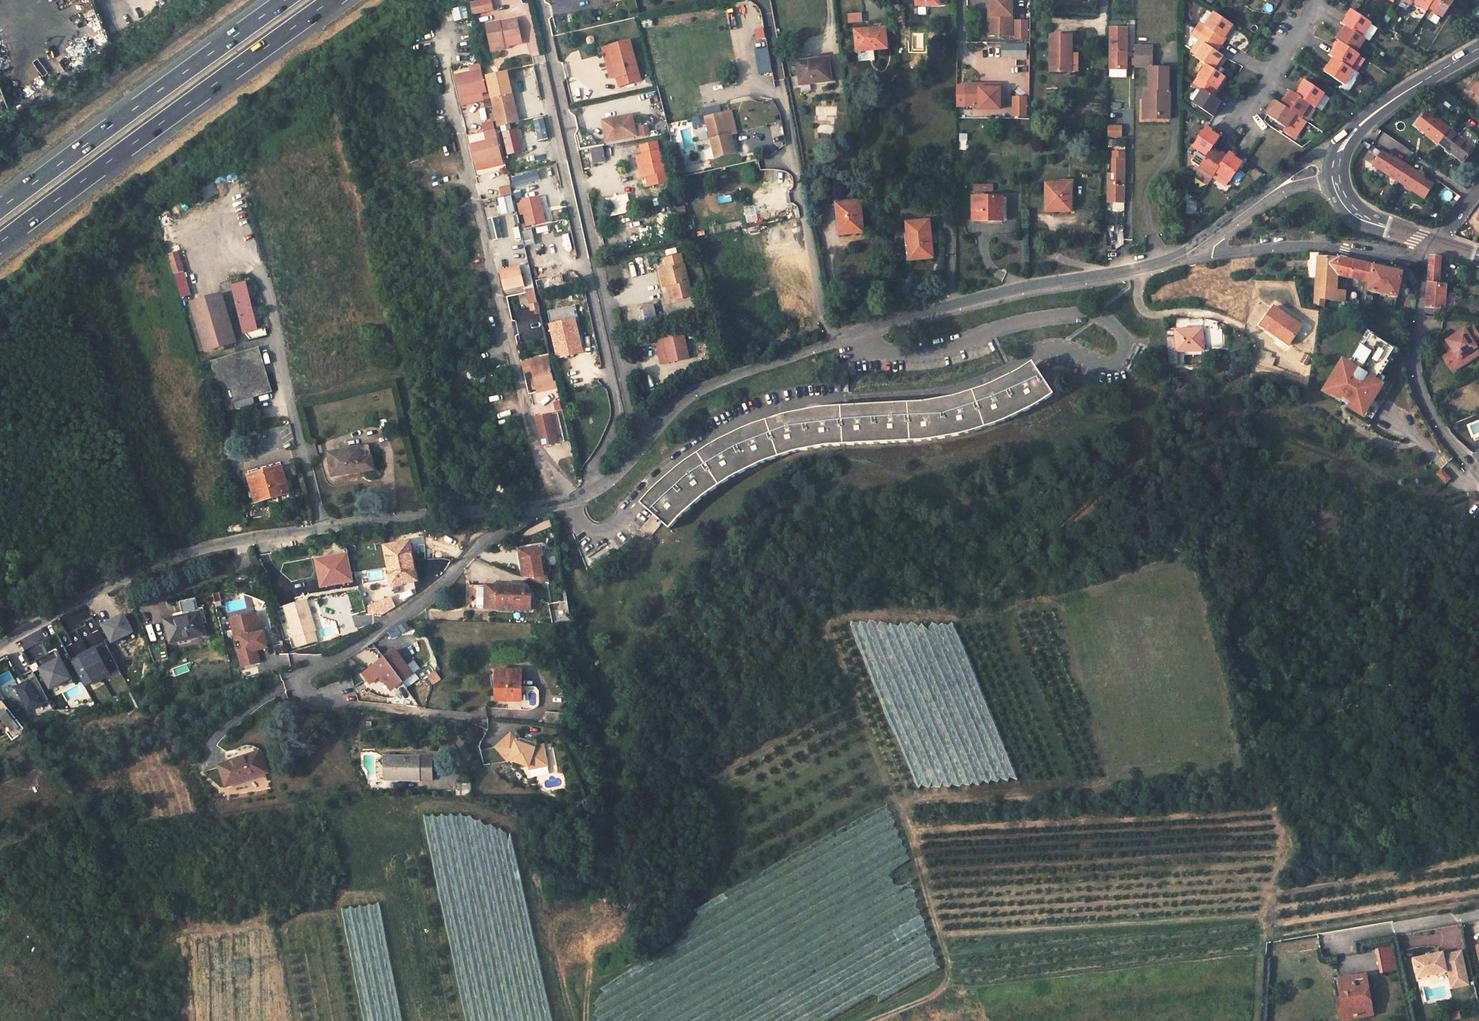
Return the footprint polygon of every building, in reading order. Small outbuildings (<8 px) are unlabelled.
[(472,3),(474,14),(492,10),(490,0),(487,0),(472,3)] [(991,5),(991,15),(994,15),(993,34),(1011,34),(1012,7),(1015,7),(1015,3),(1012,3),(1012,0),(992,0),(991,5)] [(1412,2),(1426,11),(1428,8),(1433,0),(1413,0),(1412,2)] [(1442,16),(1452,0),(1433,0),(1428,8),(1442,16)] [(466,8),(453,11),(455,21),(468,18),(466,8)] [(1351,10),(1342,24),(1345,26),(1362,37),(1371,23),(1351,10)] [(1215,13),(1206,27),(1209,29),(1205,34),(1221,45),(1234,25),(1215,13)] [(756,18),(733,22),(735,30),(740,30),(741,37),(754,35),(752,27),(757,26),(756,18)] [(518,19),(487,24),(491,47),(502,45),(502,42),(521,39),(518,19)] [(1367,41),(1376,27),(1371,23),(1362,37),(1365,39),(1367,41)] [(1345,26),(1337,40),(1340,42),(1356,52),(1365,39),(1362,37),(1345,26)] [(1109,69),(1127,69),(1127,27),(1109,27),(1109,69)] [(887,48),(885,28),(875,29),(877,49),(887,48)] [(762,29),(756,31),(757,38),(764,37),(762,29)] [(877,49),(875,29),(855,31),(857,50),(877,49)] [(1051,34),(1051,70),(1072,70),(1072,51),(1072,34),(1051,34)] [(1205,34),(1201,41),(1204,43),(1195,57),(1207,64),(1214,69),(1222,58),(1215,53),(1221,45),(1205,34)] [(630,40),(603,48),(611,78),(617,76),(619,85),(641,80),(630,40)] [(1340,42),(1331,56),(1334,58),(1350,69),(1360,55),(1356,52),(1340,42)] [(999,57),(1025,57),(1025,43),(999,44),(999,57)] [(1134,65),(1152,65),(1153,47),(1135,46),(1134,65)] [(828,58),(797,62),(799,81),(811,80),(812,82),(831,80),(828,58)] [(1334,58),(1324,71),(1344,84),(1353,71),(1350,69),(1334,58)] [(1207,64),(1198,77),(1201,78),(1196,85),(1203,89),(1213,96),(1226,77),(1214,69),(1207,64)] [(470,73),(481,71),(480,65),(469,68),(470,73)] [(1168,90),(1168,69),(1150,68),(1149,90),(1146,89),(1145,98),(1150,99),(1149,114),(1160,115),(1160,118),(1169,118),(1169,89),(1168,90)] [(470,73),(457,77),(463,104),(483,99),(482,92),(486,91),(481,71),(470,73)] [(1471,89),(1478,96),(1478,79),(1471,89)] [(1313,107),(1323,93),(1305,81),(1295,95),(1309,103),(1313,107)] [(515,121),(513,113),(517,112),(512,93),(506,94),(503,82),(489,85),(498,125),(515,121)] [(980,84),(967,84),(967,105),(977,106),(977,109),(1000,109),(1000,88),(980,88),(980,84)] [(1203,89),(1194,103),(1213,116),(1218,108),(1222,102),(1220,101),(1213,96),(1203,89)] [(1290,91),(1281,104),(1295,114),(1300,117),(1309,103),(1295,95),(1290,91)] [(1150,99),(1145,98),(1145,118),(1160,118),(1160,115),(1149,114),(1150,99)] [(1025,99),(1015,99),(1015,116),(1025,116),(1025,99)] [(1276,101),(1267,115),(1285,127),(1295,114),(1281,104),(1276,101)] [(737,133),(733,112),(706,118),(715,158),(735,153),(730,134),(737,133)] [(1450,129),(1441,122),(1440,124),(1424,112),(1415,124),(1439,143),(1450,129)] [(616,127),(604,130),(606,141),(636,136),(632,115),(615,119),(616,127)] [(544,118),(534,120),(539,141),(548,139),(544,118)] [(616,127),(615,119),(602,121),(604,130),(616,127)] [(483,124),(485,132),(494,130),(492,122),(483,124)] [(648,126),(640,127),(642,135),(650,134),(648,126)] [(1108,136),(1121,136),(1122,126),(1108,126),(1108,136)] [(1220,135),(1206,126),(1192,146),(1206,155),(1212,146),(1220,135)] [(1464,163),(1478,142),(1478,139),(1464,127),(1458,135),(1450,129),(1439,143),(1464,163)] [(476,163),(500,157),(494,130),(485,132),(487,142),(472,146),(476,163)] [(517,130),(503,133),(508,154),(522,151),(517,130)] [(643,153),(642,153),(646,174),(649,184),(670,179),(667,169),(665,169),(661,149),(659,150),(657,140),(641,144),(643,153)] [(612,147),(612,156),(630,155),(629,146),(612,147)] [(1206,155),(1199,166),(1195,166),(1195,173),(1208,182),(1215,171),(1226,155),(1212,146),(1206,155)] [(604,147),(592,149),(593,160),(605,158),(604,147)] [(1215,171),(1229,180),(1243,160),(1229,151),(1226,155),(1215,171)] [(1408,165),(1399,160),(1398,162),(1381,151),(1372,164),(1398,181),(1408,165)] [(646,174),(642,153),(637,154),(641,175),(646,174)] [(500,157),(476,163),(478,170),(502,165),(500,157)] [(1107,202),(1124,202),(1125,159),(1113,159),(1112,173),(1107,173),(1107,202)] [(1398,181),(1425,198),(1433,185),(1416,174),(1418,172),(1408,165),(1398,181)] [(524,173),(512,175),(513,183),(526,180),(524,173)] [(669,183),(650,187),(652,197),(672,193),(669,183)] [(1071,184),(1047,183),(1046,210),(1071,210),(1071,184)] [(510,185),(499,187),(500,195),(512,193),(510,185)] [(1460,196),(1456,193),(1450,201),(1454,204),(1460,196)] [(512,196),(499,199),(502,215),(515,212),(512,196)] [(1003,197),(973,197),(973,220),(1003,220),(1003,197)] [(522,204),(518,205),(520,212),(524,212),(527,226),(546,222),(540,198),(522,202),(522,204)] [(770,198),(754,201),(755,209),(748,211),(749,221),(773,217),(770,198)] [(860,201),(836,203),(839,234),(863,232),(860,201)] [(737,208),(723,211),(726,222),(740,219),(737,208)] [(933,256),(929,220),(908,222),(909,244),(912,244),(914,258),(933,256)] [(492,224),(493,239),(507,238),(506,223),(492,224)] [(653,223),(643,226),(647,244),(657,242),(653,223)] [(178,252),(169,254),(181,297),(191,294),(178,252)] [(692,295),(682,255),(666,259),(668,269),(676,300),(692,295)] [(1439,314),(1440,308),(1443,309),(1446,284),(1439,284),(1440,257),(1430,255),(1424,313),(1439,314)] [(1317,259),(1314,303),(1324,305),(1325,296),(1335,298),(1335,289),(1336,274),(1337,257),(1327,257),(1317,256),(1317,259)] [(1336,274),(1369,281),(1372,266),(1370,264),(1357,262),(1337,257),(1336,274)] [(1368,289),(1396,296),(1402,272),(1390,269),(1372,266),(1369,281),(1368,289)] [(519,267),(501,271),(505,289),(523,285),(519,267)] [(676,300),(668,269),(660,271),(664,287),(667,287),(671,301),(676,300)] [(569,273),(557,276),(559,288),(572,286),(569,273)] [(245,283),(233,286),(244,332),(256,329),(245,283)] [(1335,298),(1345,300),(1346,290),(1335,289),(1335,298)] [(535,291),(527,293),(530,305),(537,303),(535,291)] [(222,294),(193,302),(206,350),(236,342),(222,294)] [(654,305),(623,313),(626,327),(658,318),(654,305)] [(1287,346),(1301,326),(1273,306),(1260,324),(1276,336),(1275,337),(1287,346)] [(704,307),(685,312),(687,320),(706,315),(704,307)] [(1179,365),(1177,351),(1203,349),(1202,345),(1223,343),(1221,330),(1216,330),(1217,321),(1207,319),(1204,318),(1201,328),(1175,330),(1175,334),(1165,335),(1168,366),(1179,365)] [(578,336),(574,319),(551,325),(559,359),(577,355),(573,338),(578,336)] [(1473,327),(1465,331),(1474,346),(1478,343),(1478,337),(1473,327)] [(244,332),(250,339),(267,335),(266,330),(263,331),(262,328),(256,329),(244,332)] [(1458,359),(1476,348),(1474,346),(1465,331),(1464,329),(1445,341),(1446,343),(1452,352),(1447,354),(1442,357),(1451,372),(1462,365),(1458,359)] [(684,334),(664,338),(669,362),(689,358),(684,334)] [(1377,386),(1371,382),(1376,374),(1378,375),(1386,362),(1384,361),(1392,350),(1369,334),(1361,346),(1359,345),(1351,357),(1353,359),(1348,366),(1341,361),(1322,389),(1359,413),(1377,386)] [(573,338),(577,355),(582,353),(578,336),(573,338)] [(669,362),(664,338),(657,340),(662,364),(669,362)] [(1442,345),(1447,354),(1452,352),(1446,343),(1442,345)] [(210,361),(224,406),(233,403),(272,391),(266,373),(258,347),(210,361)] [(1478,355),(1478,353),(1476,348),(1458,359),(1462,365),(1478,355)] [(547,356),(530,360),(537,391),(554,387),(547,356)] [(649,495),(641,504),(653,514),(640,528),(650,537),(663,522),(669,528),(682,515),(704,496),(733,476),(762,462),(792,452),(811,448),(827,445),(928,440),(963,434),(999,422),(1031,408),(1053,394),(1033,362),(1011,376),(980,390),(945,399),(907,405),(866,407),(819,410),(783,417),(748,427),(732,435),(713,445),(686,463),(667,477),(649,495)] [(855,362),(848,362),(848,374),(856,374),(855,362)] [(224,406),(226,411),(234,409),(233,403),(224,406)] [(550,414),(535,417),(542,446),(557,443),(557,441),(560,440),(559,436),(556,437),(555,435),(553,425),(550,414)] [(555,435),(562,434),(559,424),(553,425),(555,435)] [(369,446),(329,453),(332,475),(373,468),(369,446)] [(282,469),(249,478),(256,501),(288,493),(282,469)] [(413,559),(409,542),(386,546),(392,584),(413,580),(410,560),(413,559)] [(542,547),(520,550),(523,576),(527,577),(537,576),(538,579),(540,581),(545,580),(542,556),(543,556),(542,547)] [(291,560),(292,579),(319,577),(317,558),(291,560)] [(498,605),(515,605),(515,609),(531,609),(532,593),(528,592),(529,585),(487,583),(486,586),(471,586),(469,606),(498,608),(498,605)] [(390,598),(368,607),(370,613),(380,609),(384,615),(396,607),(390,598)] [(316,642),(309,618),(311,618),(306,600),(285,606),(297,647),(316,642)] [(568,602),(549,604),(552,622),(571,623),(568,602)] [(129,612),(105,624),(114,644),(138,632),(129,612)] [(200,612),(166,620),(171,642),(205,634),(200,612)] [(249,625),(258,623),(256,615),(247,617),(249,625)] [(261,638),(258,623),(249,625),(247,617),(231,621),(235,640),(240,639),(243,651),(238,652),(241,667),(259,664),(256,651),(267,649),(264,638),(261,638)] [(154,663),(169,659),(166,644),(149,647),(154,663)] [(119,669),(107,646),(73,663),(85,686),(94,681),(95,683),(111,675),(110,673),(119,669)] [(395,649),(374,665),(391,688),(389,689),(394,697),(402,691),(398,685),(413,673),(395,649)] [(37,662),(51,689),(70,679),(56,652),(37,662)] [(496,693),(509,693),(509,697),(512,700),(522,700),(522,689),(522,670),(496,669),(496,693)] [(435,670),(428,675),(433,683),(441,678),(435,670)] [(37,679),(18,687),(29,711),(48,703),(37,679)] [(286,691),(280,695),(283,701),(288,701),(288,699),(286,691)] [(9,707),(4,700),(0,703),(0,714),(9,707)] [(9,707),(0,714),(0,728),(4,725),(14,739),(27,729),(9,707)] [(545,724),(562,725),(563,712),(546,711),(545,724)] [(511,733),(495,747),(481,750),(484,766),(508,761),(510,759),(529,766),(530,768),(548,765),(544,744),(536,746),(535,748),(516,741),(517,739),(511,733)] [(534,742),(520,737),(517,739),(516,741),(535,748),(536,746),(534,742)] [(229,763),(220,766),(227,785),(266,771),(258,748),(253,745),(247,745),(241,747),(235,750),(226,752),(229,763)] [(420,756),(385,756),(384,780),(419,780),(420,756)] [(548,765),(530,768),(531,775),(549,772),(548,765)] [(454,796),(471,796),(471,783),(455,783),(454,796)] [(573,813),(585,818),(588,810),(576,806),(573,813)] [(1372,950),(1378,975),(1395,970),(1388,946),(1372,950)] [(1441,953),(1412,959),(1416,977),(1447,971),(1448,977),(1465,974),(1460,951),(1442,955),(1441,953)] [(1465,974),(1448,977),(1450,987),(1467,984),(1465,974)] [(1369,1013),(1364,977),(1341,981),(1343,993),(1337,994),(1341,1017),(1369,1013)]
